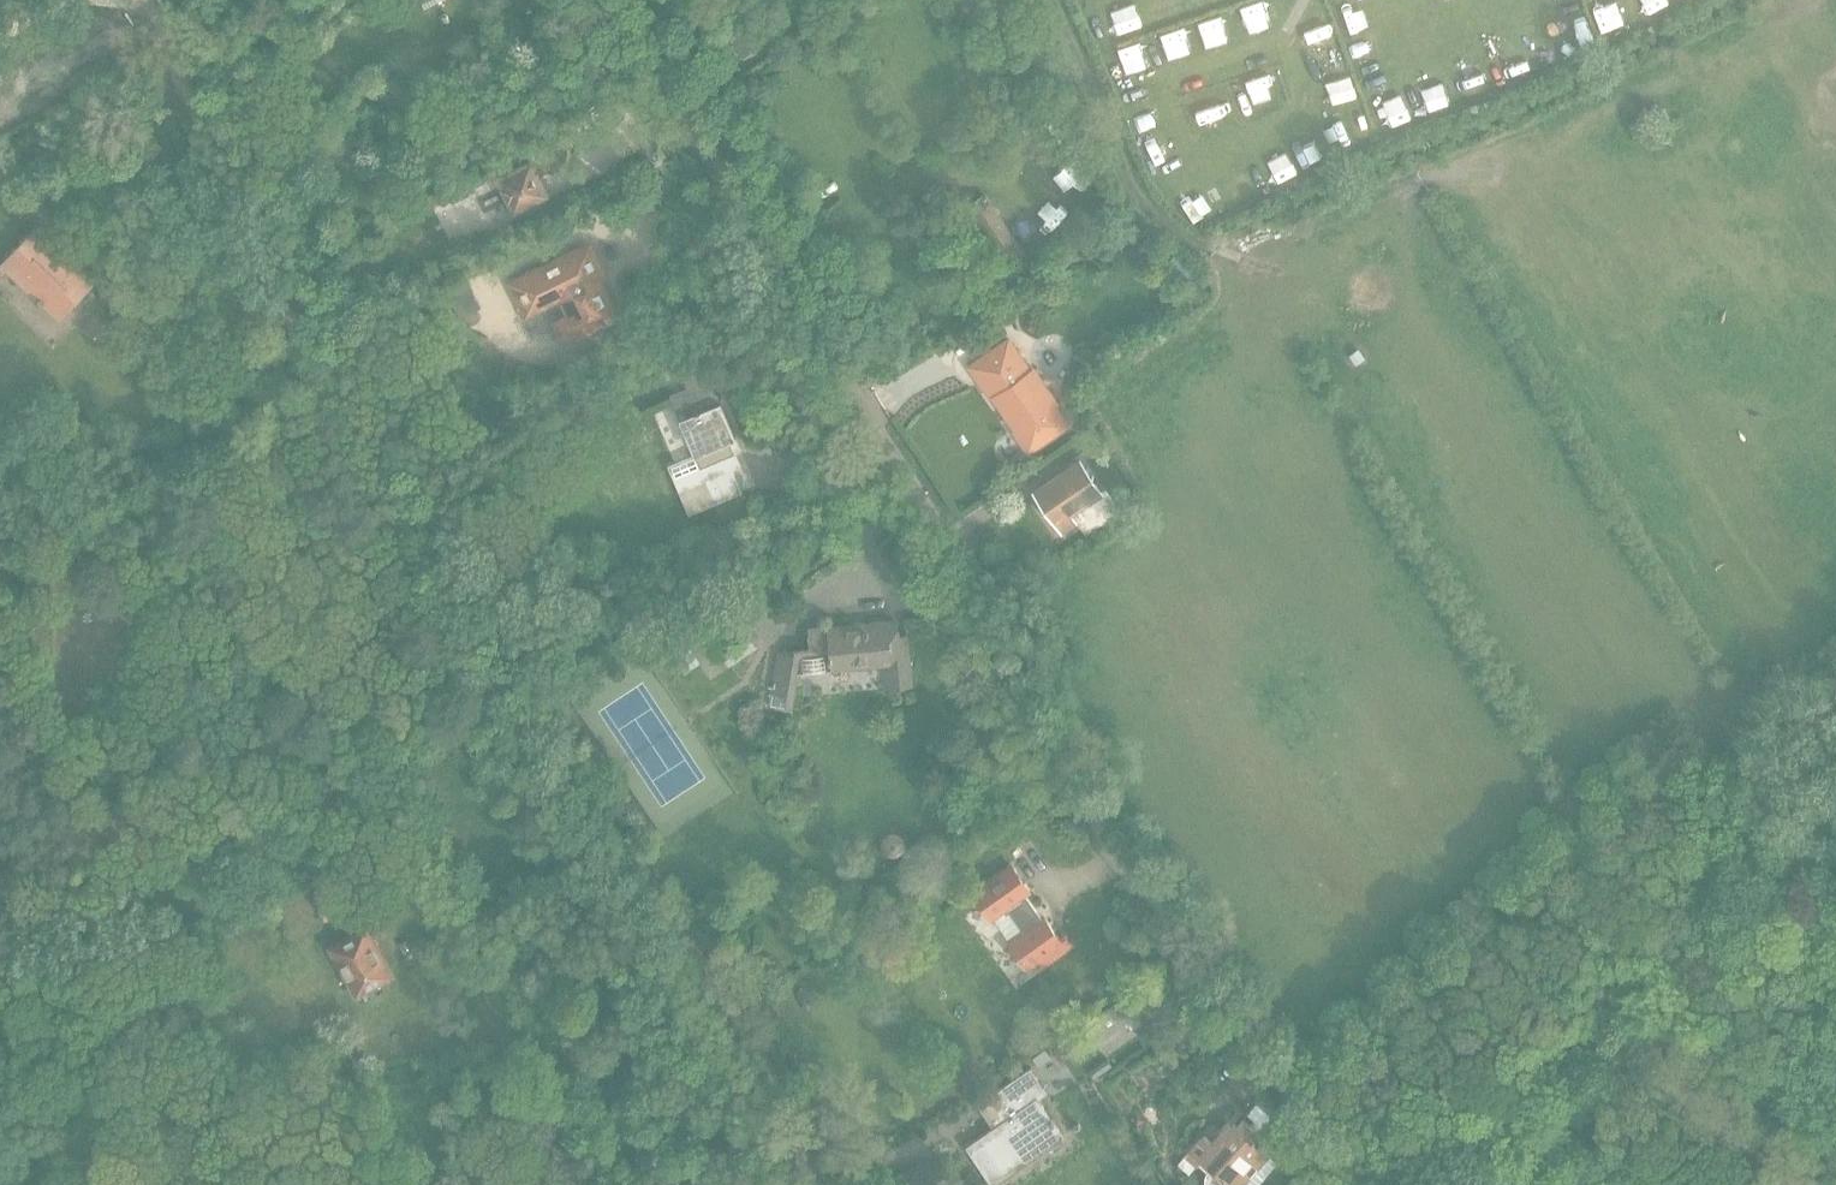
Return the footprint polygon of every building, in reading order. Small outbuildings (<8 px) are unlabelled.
[(496,174),(513,209),(548,192),(532,157),(496,174)] [(965,204),(1005,264),(1024,252),(984,191),(965,204)] [(2,260),(59,316),(93,282),(36,226),(2,260)] [(579,333),(616,315),(594,270),(600,267),(588,243),(511,281),(523,305),(557,288),(569,313),(561,317),(560,317),(559,319),(558,320),(557,321),(556,323),(556,325),(556,326),(556,328),(557,330),(558,331),(559,332),(560,333),(562,334),(563,335),(565,335),(566,335),(568,335),(570,334),(578,331),(579,333)] [(450,297),(462,319),(481,308),(470,286),(450,297)] [(979,361),(1043,460),(1077,437),(1013,339),(979,361)] [(685,385),(667,392),(693,452),(667,464),(678,490),(704,479),(714,501),(742,489),(726,453),(738,447),(733,436),(699,357),(677,367),(685,385)] [(1035,492),(1061,531),(1078,520),(1072,512),(1102,493),(1081,462),(1035,492)] [(906,632),(894,633),(893,618),(806,626),(808,652),(799,653),(777,649),(768,703),(790,706),(799,653),(826,651),(828,665),(884,660),(887,686),(911,684),(906,632)] [(880,847),(881,849),(883,851),(888,855),(892,856),(897,854),(899,852),(901,850),(902,848),(903,844),(903,841),(902,839),(901,836),(900,835),(896,833),(892,832),(887,832),(883,835),(881,837),(880,840),(880,844),(880,847)] [(1043,916),(1041,918),(1023,893),(1028,890),(1019,876),(990,896),(1000,910),(1005,907),(1022,931),(1007,941),(1025,967),(1038,958),(1043,964),(1070,945),(1063,935),(1058,938),(1043,916)] [(315,898),(324,914),(350,900),(342,884),(315,898)] [(331,945),(357,991),(391,971),(365,925),(331,945)] [(968,1144),(994,1184),(1029,1162),(1026,1157),(1061,1135),(1037,1098),(1047,1091),(1031,1067),(987,1096),(1003,1121),(968,1144)] [(1257,1131),(1271,1114),(1256,1101),(1246,1113),(1253,1119),(1249,1124),(1243,1118),(1236,1126),(1227,1118),(1218,1128),(1210,1121),(1191,1142),(1189,1140),(1185,1144),(1188,1148),(1176,1163),(1188,1173),(1200,1158),(1232,1184),(1239,1184),(1251,1172),(1247,1169),(1270,1142),(1257,1131)]
